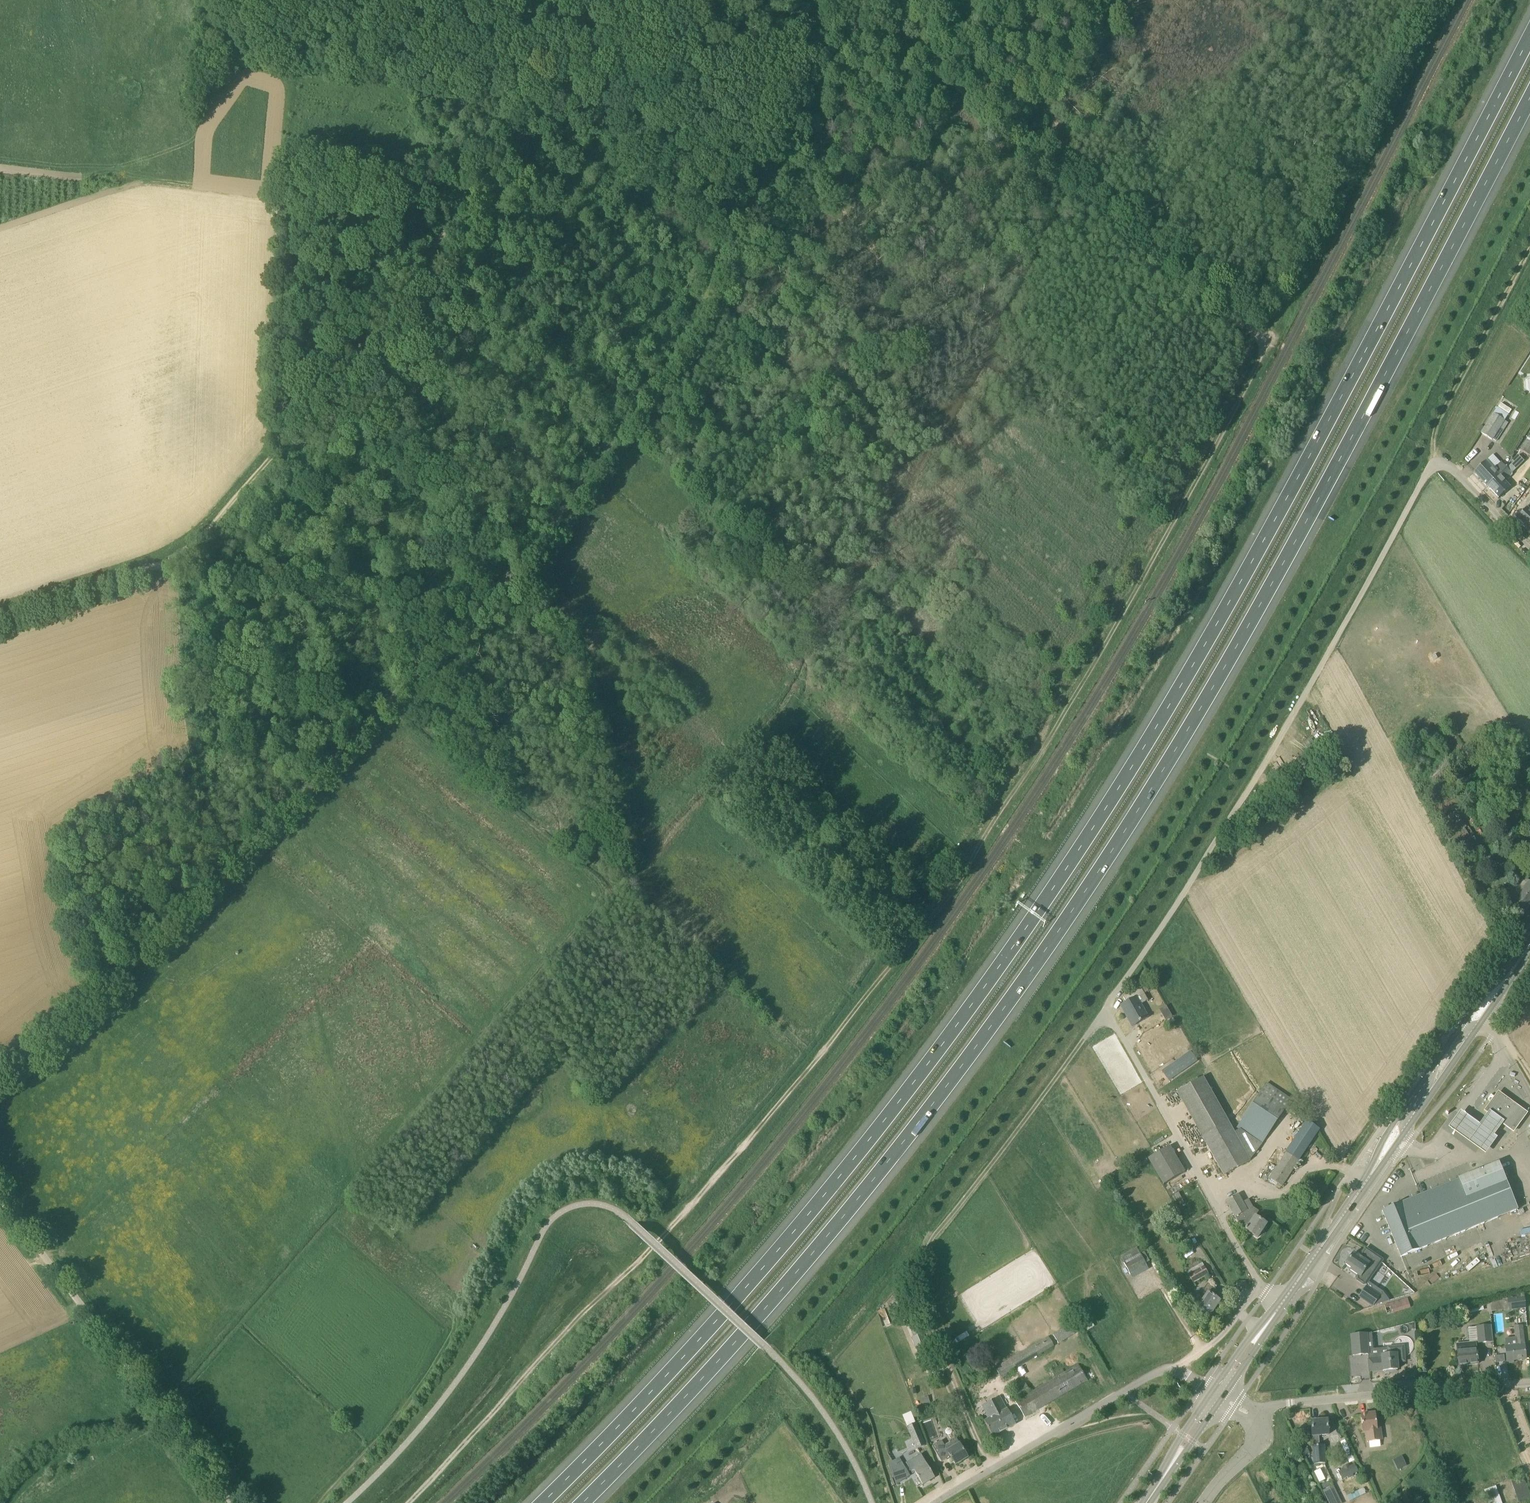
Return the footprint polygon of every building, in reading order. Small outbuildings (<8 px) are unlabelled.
[(1496,442),(1508,423),(1505,421),(1508,416),(1497,408),(1494,414),(1481,433),(1492,440),(1493,440),(1496,442)] [(1528,436),(1520,449),(1529,456),(1529,437),(1528,436)] [(1501,464),(1493,455),(1474,473),(1487,487),(1507,469),(1502,463),(1501,464)] [(1487,487),(1498,499),(1510,488),(1502,480),(1505,477),(1507,479),(1512,474),(1507,469),(1487,487)] [(1529,510),(1529,509),(1529,504),(1516,520),(1529,533),(1529,511),(1529,510)] [(1476,876),(1469,880),(1482,904),(1489,901),(1476,876)] [(1510,892),(1503,902),(1523,916),(1529,905),(1529,882),(1522,876),(1517,883),(1524,888),(1517,897),(1510,892)] [(1137,998),(1144,994),(1140,986),(1123,996),(1126,1003),(1121,1006),(1132,1027),(1148,1018),(1137,998)] [(1171,1065),(1162,1071),(1169,1082),(1198,1062),(1194,1055),(1173,1069),(1171,1065)] [(1224,1175),(1251,1160),(1234,1132),(1203,1077),(1177,1092),(1224,1175)] [(1266,1083),(1237,1127),(1262,1144),(1291,1100),(1266,1083)] [(1513,1131),(1526,1114),(1498,1093),(1485,1111),(1489,1113),(1504,1124),(1513,1131)] [(1461,1112),(1449,1128),(1486,1155),(1498,1138),(1495,1136),(1504,1124),(1489,1113),(1479,1126),(1461,1112)] [(1282,1186),(1320,1130),(1307,1121),(1269,1178),(1282,1186)] [(1169,1146),(1146,1158),(1161,1185),(1183,1173),(1169,1146)] [(1506,1183),(1498,1165),(1498,1164),(1460,1179),(1467,1198),(1506,1183)] [(1517,1210),(1506,1183),(1467,1198),(1460,1179),(1382,1211),(1401,1257),(1517,1210)] [(1226,1202),(1233,1213),(1235,1218),(1235,1217),(1240,1226),(1246,1230),(1257,1238),(1267,1224),(1255,1216),(1247,1211),(1238,1195),(1226,1202)] [(1363,1259),(1359,1257),(1354,1253),(1350,1258),(1349,1258),(1346,1262),(1347,1263),(1346,1265),(1352,1269),(1350,1270),(1358,1275),(1357,1278),(1357,1280),(1363,1285),(1366,1284),(1383,1260),(1365,1248),(1365,1249),(1368,1251),(1363,1259)] [(1147,1266),(1146,1263),(1149,1261),(1144,1252),(1141,1254),(1124,1263),(1130,1275),(1147,1266)] [(1202,1263),(1186,1272),(1192,1283),(1208,1275),(1202,1263)] [(1213,1296),(1217,1291),(1208,1284),(1200,1296),(1204,1299),(1197,1309),(1209,1317),(1220,1301),(1213,1296)] [(1380,1296),(1367,1287),(1359,1297),(1372,1306),(1380,1296)] [(1509,1310),(1515,1309),(1525,1308),(1524,1297),(1508,1299),(1509,1310)] [(1386,1312),(1410,1308),(1408,1298),(1384,1302),(1386,1312)] [(1458,1323),(1462,1322),(1460,1313),(1447,1315),(1449,1330),(1459,1328),(1458,1323)] [(1492,1342),(1491,1332),(1490,1325),(1477,1327),(1478,1343),(1492,1342)] [(1526,1359),(1524,1346),(1522,1326),(1514,1327),(1515,1338),(1505,1339),(1507,1364),(1513,1363),(1513,1361),(1526,1359)] [(1373,1349),(1372,1334),(1372,1333),(1371,1333),(1371,1334),(1367,1334),(1351,1336),(1353,1356),(1368,1354),(1369,1372),(1383,1371),(1391,1370),(1391,1372),(1397,1372),(1396,1370),(1398,1370),(1397,1363),(1405,1362),(1404,1352),(1404,1347),(1373,1349)] [(1007,1370),(1054,1346),(1050,1337),(997,1364),(1000,1369),(1005,1367),(1007,1370)] [(1478,1364),(1477,1354),(1476,1343),(1457,1345),(1459,1366),(1478,1364)] [(1503,1354),(1494,1355),(1495,1363),(1504,1362),(1503,1354)] [(1023,1416),(1088,1382),(1079,1365),(1029,1390),(1026,1383),(1013,1390),(1021,1406),(1019,1408),(1023,1416)] [(987,1404),(994,1417),(984,1422),(993,1437),(1016,1424),(1008,1409),(1007,1410),(1000,1397),(987,1404)] [(1375,1414),(1361,1416),(1363,1431),(1366,1431),(1368,1442),(1381,1440),(1380,1429),(1377,1429),(1375,1414)] [(1328,1420),(1311,1421),(1312,1436),(1313,1436),(1314,1446),(1313,1446),(1314,1465),(1325,1464),(1324,1445),(1320,1446),(1319,1436),(1329,1435),(1328,1420)] [(917,1449),(926,1446),(916,1424),(908,1427),(917,1449)] [(932,1447),(942,1462),(951,1457),(956,1465),(968,1458),(957,1439),(945,1446),(941,1441),(932,1447)] [(896,1483),(910,1476),(900,1456),(886,1464),(896,1483)] [(1395,1465),(1397,1470),(1406,1466),(1402,1456),(1393,1460),(1395,1465)] [(923,1485),(935,1478),(923,1458),(917,1461),(921,1468),(915,1471),(923,1485)] [(1345,1470),(1344,1470),(1339,1472),(1342,1479),(1348,1476),(1348,1478),(1353,1476),(1352,1474),(1358,1472),(1355,1465),(1349,1468),(1348,1466),(1344,1468),(1345,1470)] [(1320,1469),(1314,1472),(1319,1483),(1325,1479),(1320,1469)] [(1529,1497),(1527,1488),(1524,1478),(1512,1482),(1517,1500),(1529,1497)] [(1323,1491),(1324,1494),(1325,1496),(1326,1498),(1327,1501),(1328,1502),(1342,1502),(1340,1499),(1337,1493),(1333,1486),(1323,1491)] [(1497,1492),(1496,1492),(1495,1488),(1485,1491),(1489,1502),(1500,1502),(1497,1492)]
